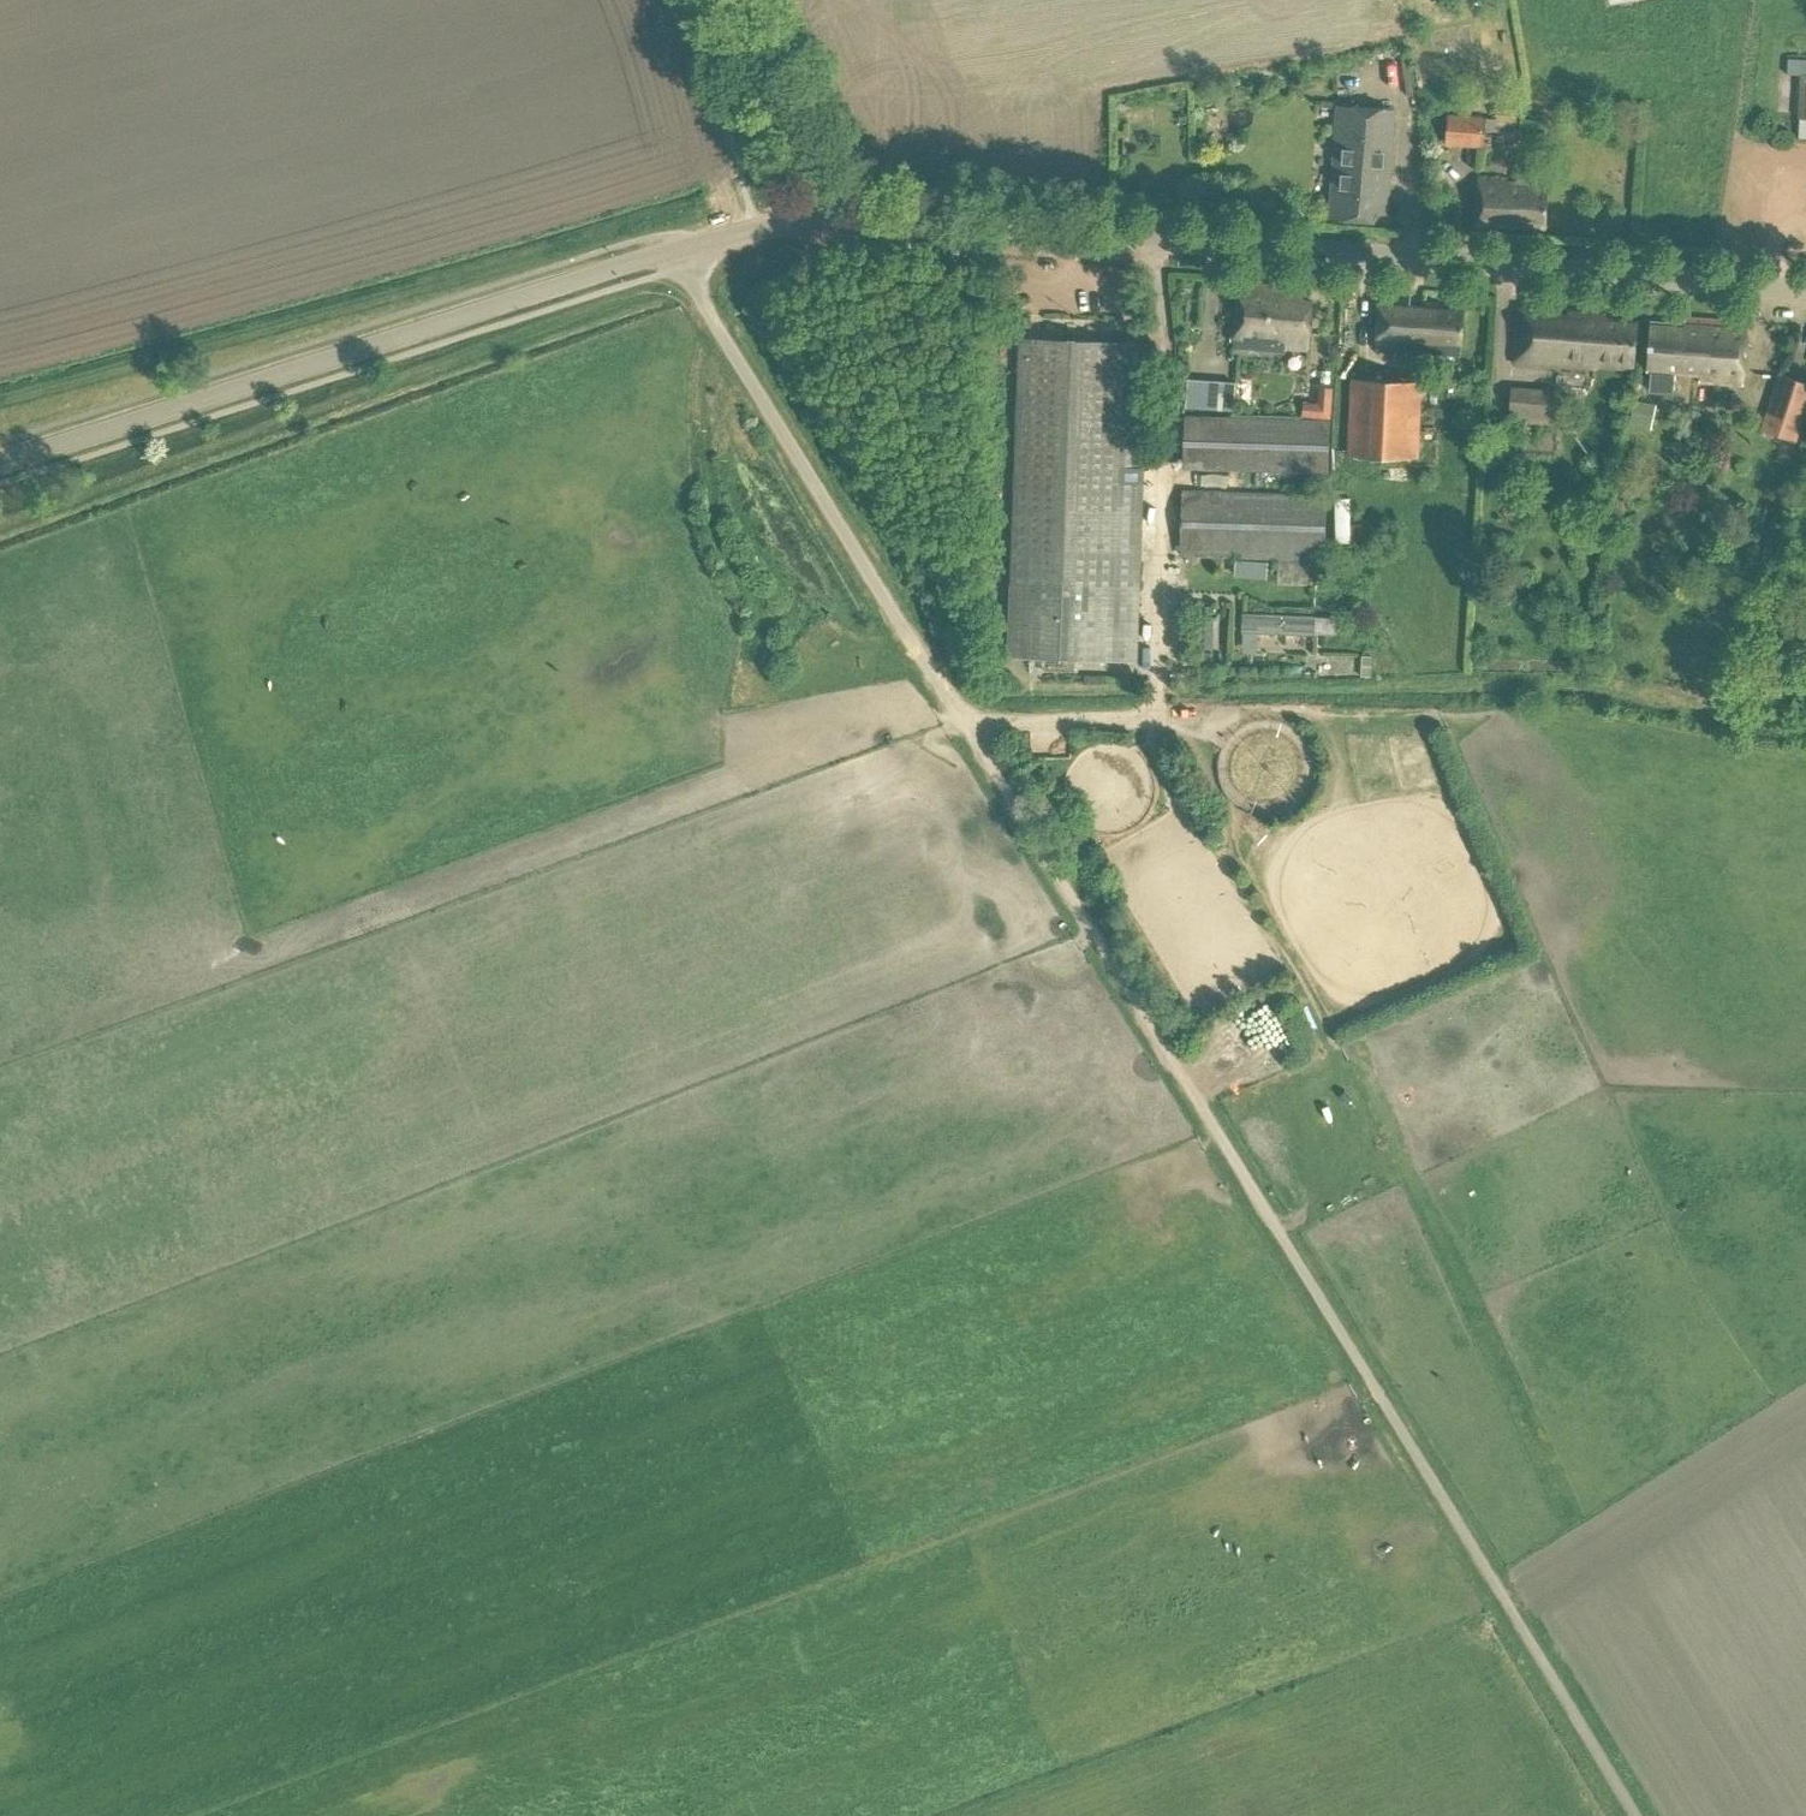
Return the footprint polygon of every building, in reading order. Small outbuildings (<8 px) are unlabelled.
[(1797,118),(1805,118),(1805,74),(1798,74),(1797,118)] [(1397,108),(1337,103),(1328,217),(1371,220),(1371,213),(1388,214),(1397,108)] [(1497,106),(1496,118),(1516,119),(1516,107),(1497,106)] [(1447,114),(1445,145),(1482,148),(1484,117),(1447,114)] [(1543,224),(1546,180),(1547,170),(1517,168),(1516,183),(1507,182),(1508,177),(1476,175),(1475,192),(1483,193),(1482,211),(1473,210),(1471,227),(1520,231),(1521,223),(1543,224)] [(1301,287),(1238,284),(1231,345),(1243,346),(1243,349),(1282,351),(1282,345),(1306,346),(1312,297),(1300,296),(1301,287)] [(1407,296),(1378,294),(1374,349),(1457,355),(1460,309),(1436,307),(1436,299),(1422,298),(1421,308),(1406,307),(1407,296)] [(1550,307),(1515,304),(1510,360),(1593,367),(1594,363),(1631,367),(1635,318),(1602,315),(1603,310),(1565,307),(1564,317),(1549,315),(1550,307)] [(1031,327),(1031,316),(1021,316),(1021,327),(1031,327)] [(1744,321),(1682,317),(1682,323),(1647,320),(1644,370),(1696,374),(1696,381),(1739,384),(1744,321)] [(1017,338),(1007,657),(1138,661),(1148,342),(1017,338)] [(1759,430),(1797,443),(1805,415),(1805,384),(1779,375),(1759,430)] [(1418,456),(1421,379),(1351,376),(1347,453),(1418,456)] [(1234,407),(1235,381),(1188,377),(1186,403),(1234,407)] [(1302,407),(1302,417),(1329,418),(1331,387),(1325,386),(1324,409),(1302,407)] [(1548,423),(1551,391),(1508,388),(1505,419),(1548,423)] [(1633,401),(1628,426),(1651,430),(1656,405),(1633,401)] [(1330,419),(1302,418),(1185,415),(1183,466),(1329,470),(1330,419)] [(1182,490),(1180,554),(1325,558),(1326,494),(1182,490)] [(1266,576),(1267,563),(1236,560),(1235,574),(1266,576)] [(1316,632),(1315,617),(1246,620),(1247,635),(1316,632)] [(1214,633),(1196,633),(1195,648),(1213,648),(1214,633)] [(1182,664),(1212,665),(1213,651),(1183,650),(1182,664)] [(1361,676),(1370,676),(1371,656),(1362,655),(1361,676)] [(1276,1019),(1243,1034),(1261,1072),(1294,1056),(1276,1019)]
